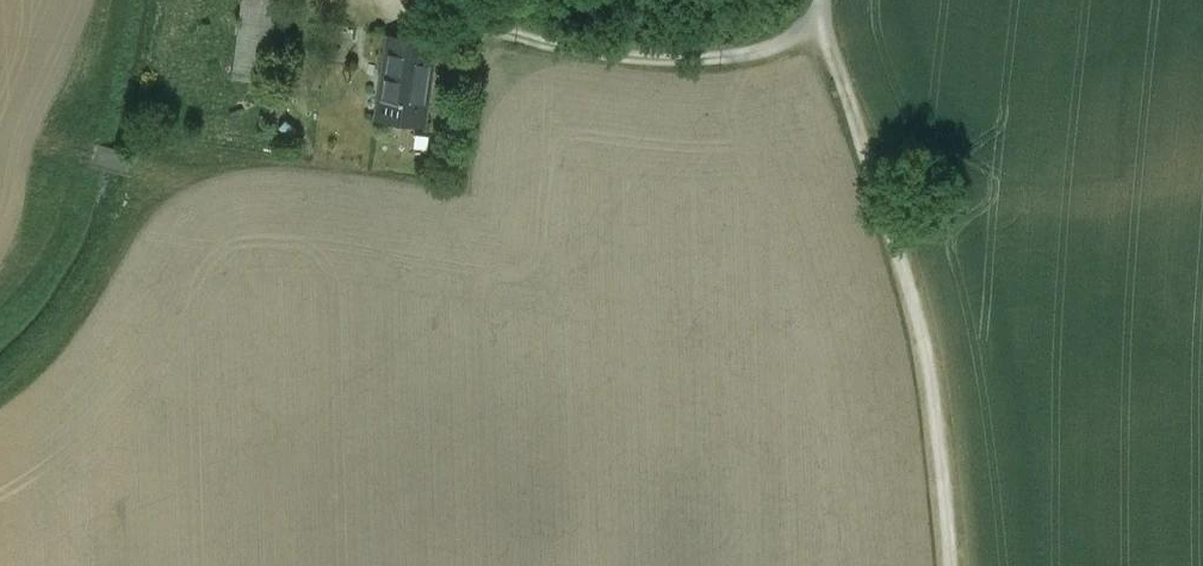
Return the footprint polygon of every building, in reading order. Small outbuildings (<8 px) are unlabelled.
[(233,79),(272,83),(282,0),(243,0),(233,79)] [(332,25),(305,21),(300,59),(327,62),(332,25)] [(355,27),(332,25),(327,62),(350,65),(355,27)] [(434,44),(390,38),(378,118),(422,125),(434,44)]
